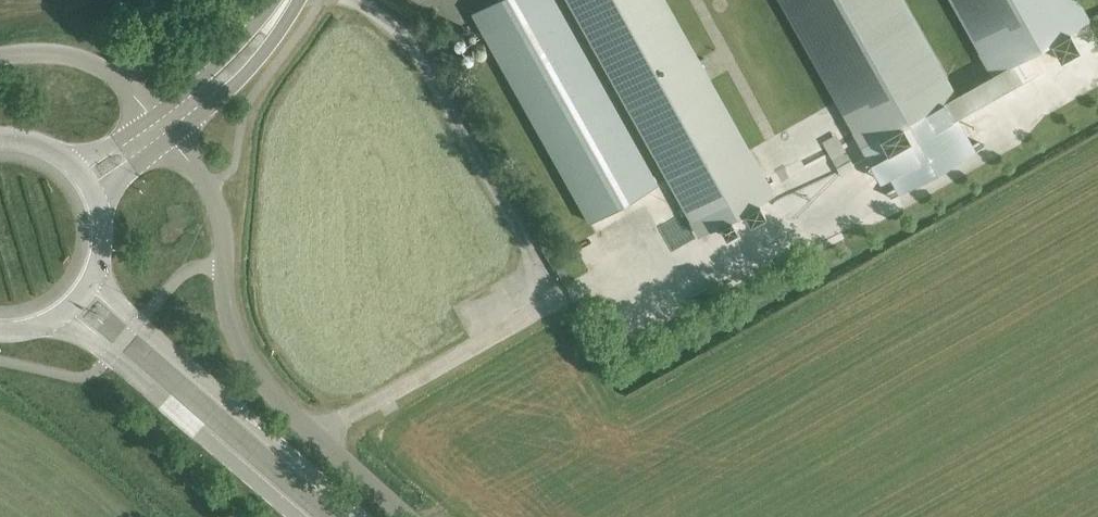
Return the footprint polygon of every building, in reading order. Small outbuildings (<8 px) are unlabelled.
[(663,180),(563,0),(491,0),(477,8),(595,218),(663,180)] [(650,129),(704,230),(771,193),(714,93),(662,0),(578,0),(650,129)] [(862,147),(878,137),(901,124),(957,93),(905,0),(779,0),(862,147)] [(991,74),(1033,51),(1091,19),(1080,0),(950,0),(991,74)]
